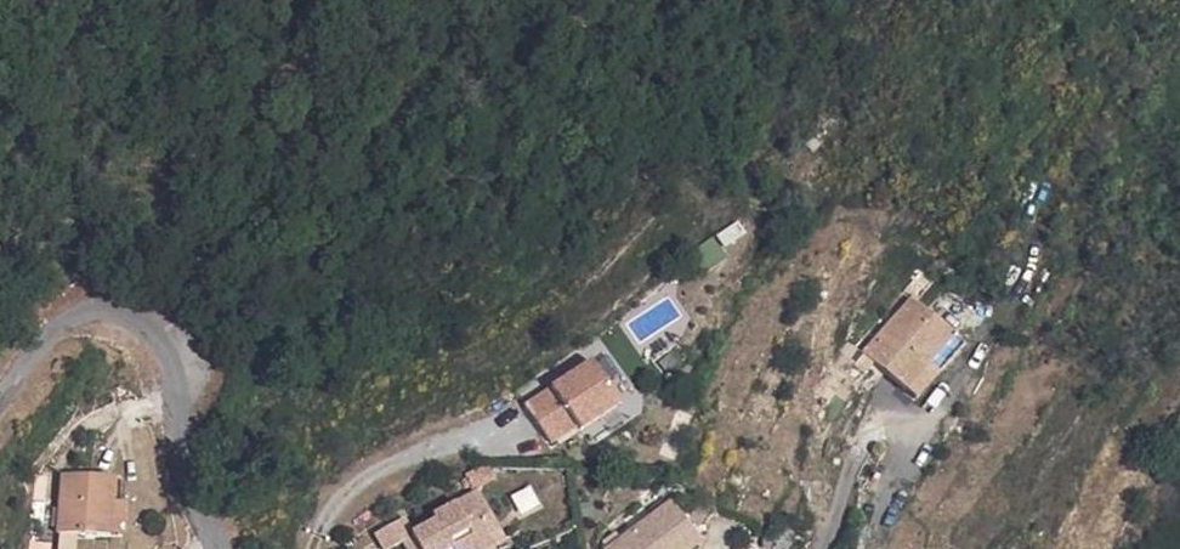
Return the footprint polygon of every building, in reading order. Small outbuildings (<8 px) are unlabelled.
[(911,354),(926,367),(953,338),(898,290),(850,344),(888,379),(911,354)] [(911,354),(888,379),(903,391),(926,367),(911,354)] [(590,415),(560,371),(494,417),(520,455),(546,437),(549,442),(590,415)] [(77,523),(84,492),(37,481),(24,538),(72,548),(84,548),(90,526),(77,523)] [(406,528),(380,541),(371,528),(342,542),(346,548),(378,548),(381,547),(382,548),(463,548),(472,544),(445,494),(401,519),(406,528)] [(586,548),(673,548),(674,548),(646,508),(586,548)]
